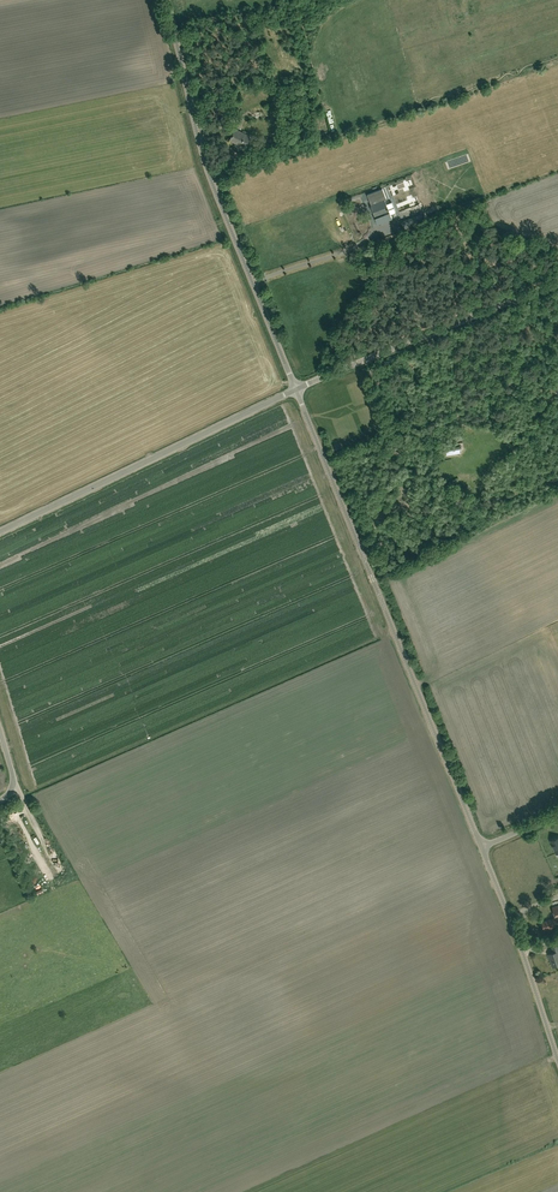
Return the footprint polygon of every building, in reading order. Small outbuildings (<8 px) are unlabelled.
[(212,118),(224,112),(231,109),(229,106),(228,102),(208,110),(212,118)] [(244,147),(249,135),(235,128),(229,140),(244,147)] [(392,219),(385,199),(386,199),(382,189),(367,194),(371,205),(370,205),(378,224),(392,219)] [(395,231),(405,228),(416,225),(414,217),(402,221),(393,224),(395,231)] [(548,841),(556,858),(557,857),(557,836),(548,841)] [(556,926),(555,923),(557,922),(557,921),(557,919),(557,918),(557,905),(553,907),(556,916),(552,917),(553,918),(542,922),(545,929),(556,926)] [(557,964),(557,945),(552,947),(554,952),(549,954),(553,966),(557,964)]
